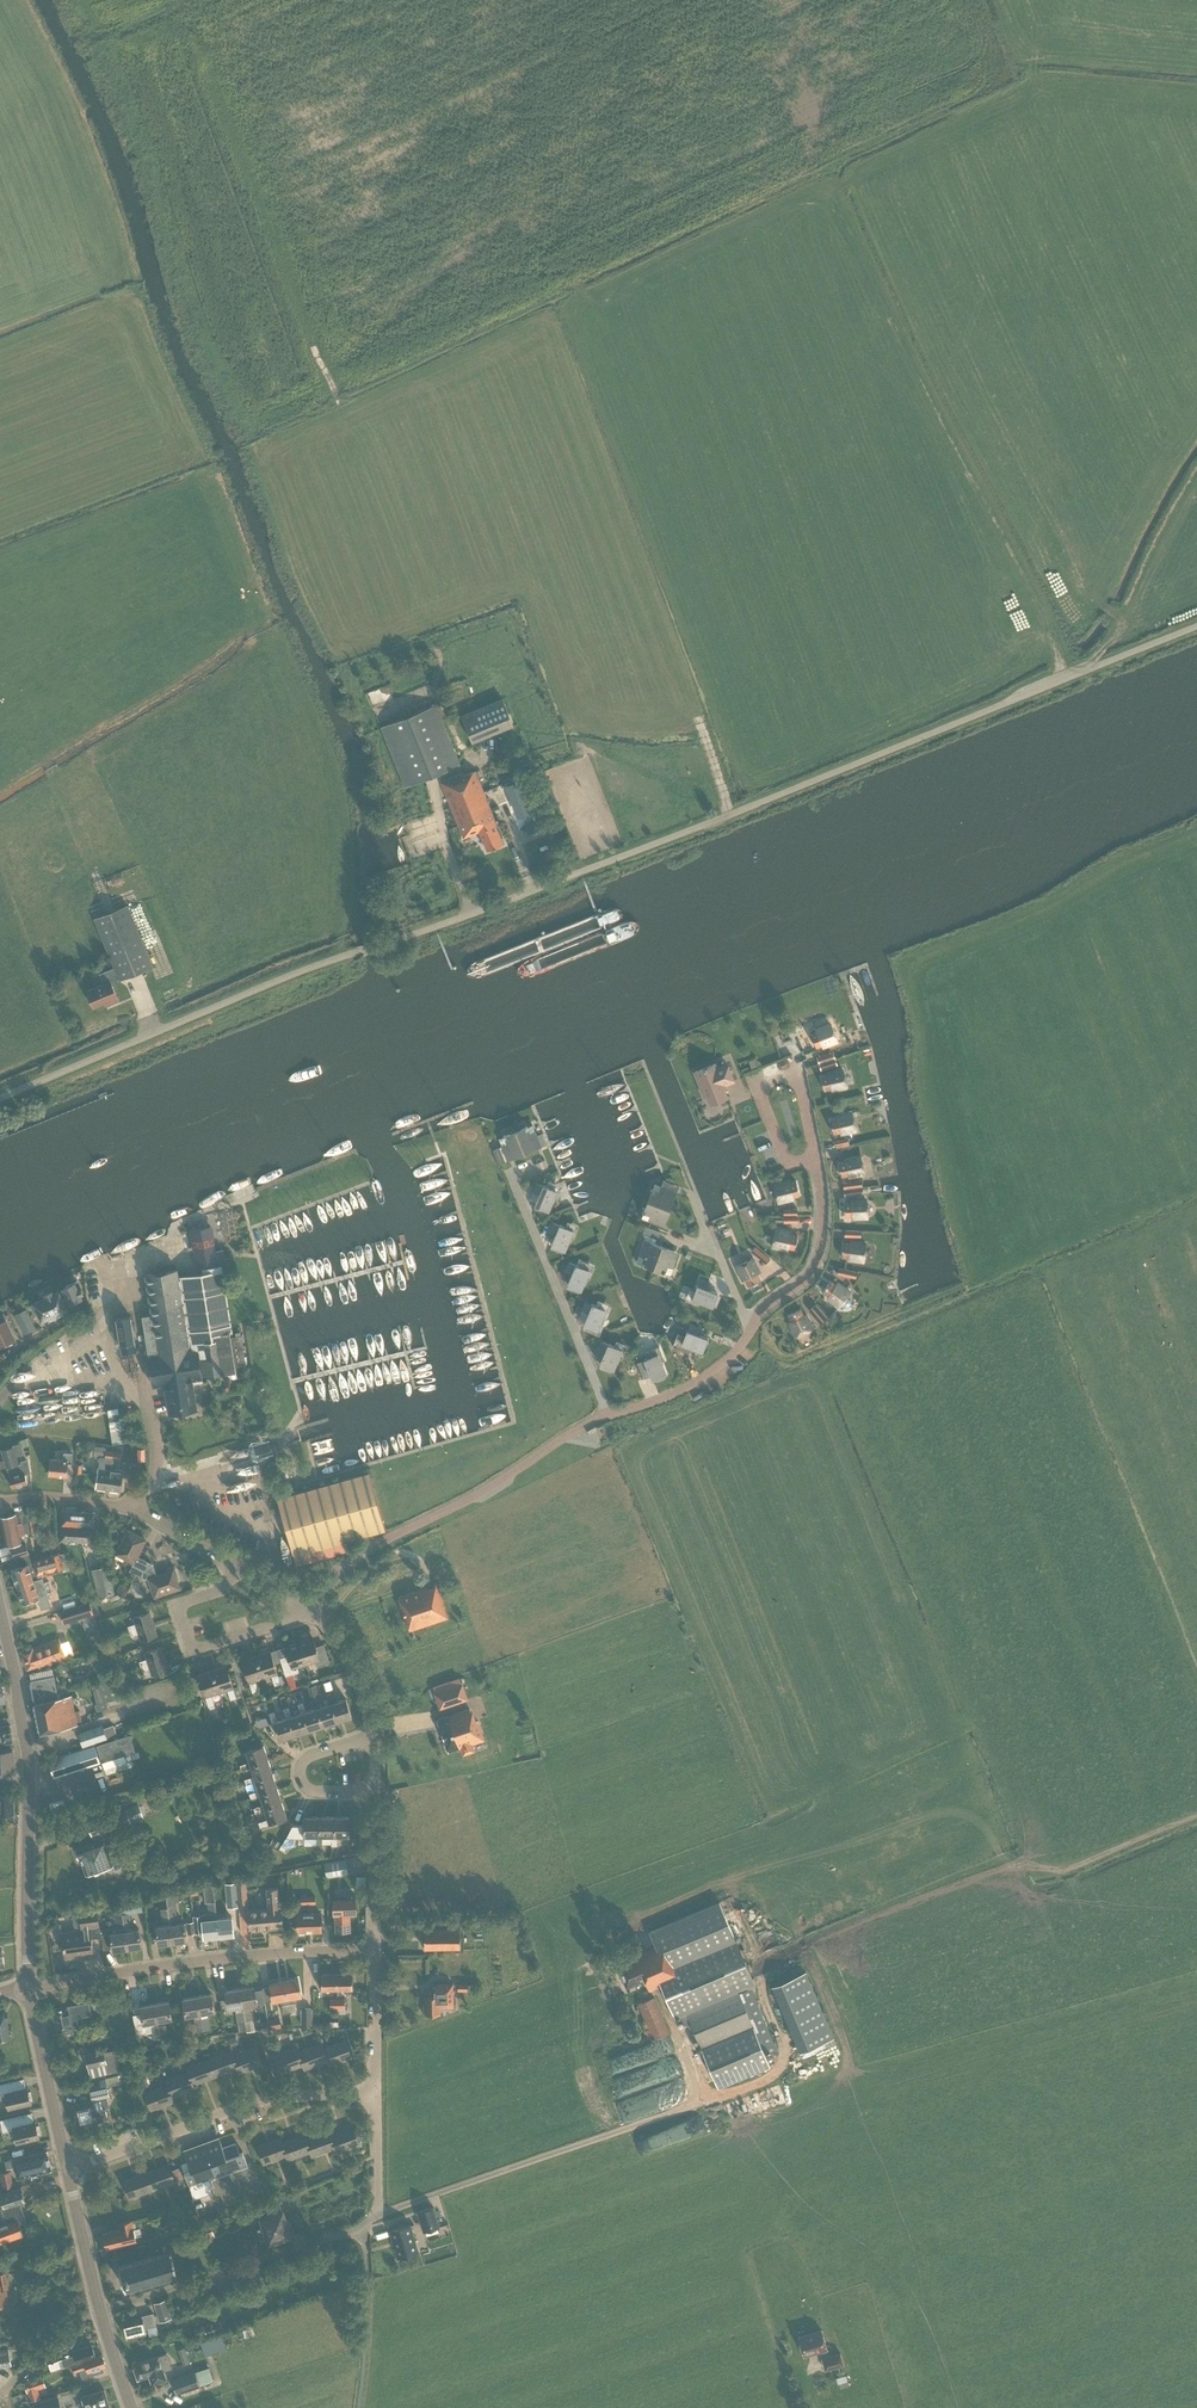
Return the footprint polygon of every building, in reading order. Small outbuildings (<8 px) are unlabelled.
[(365,693),(369,707),(391,701),(387,687),(365,693)] [(513,726),(502,699),(461,715),(472,742),(513,726)] [(487,851),(503,845),(495,825),(497,825),(493,815),(501,812),(494,795),(486,798),(475,771),(465,775),(464,774),(436,705),(381,728),(405,787),(438,774),(464,838),(479,832),(487,851)] [(523,778),(506,785),(519,817),(536,810),(523,778)] [(129,871),(133,882),(139,880),(135,869),(129,871)] [(87,991),(94,1008),(109,1002),(110,1005),(119,1001),(111,982),(119,979),(119,980),(153,967),(128,906),(94,919),(114,968),(100,974),(104,984),(87,991)] [(817,1032),(810,1035),(815,1048),(827,1043),(828,1045),(837,1041),(830,1024),(816,1030),(817,1032)] [(802,1054),(805,1065),(817,1062),(813,1051),(802,1054)] [(754,1059),(749,1061),(749,1062),(750,1066),(751,1068),(756,1066),(757,1066),(754,1059)] [(734,1081),(727,1065),(717,1069),(715,1064),(695,1072),(705,1096),(707,1095),(711,1104),(726,1098),(723,1089),(725,1088),(724,1085),(734,1081)] [(833,1074),(821,1077),(824,1090),(831,1089),(832,1091),(847,1088),(843,1070),(833,1072),(833,1074)] [(737,1081),(726,1087),(731,1097),(742,1091),(737,1081)] [(837,1119),(830,1120),(833,1134),(846,1131),(846,1133),(856,1131),(852,1113),(837,1116),(837,1119)] [(523,1121),(513,1125),(516,1132),(524,1154),(536,1149),(535,1147),(536,1144),(539,1143),(541,1147),(546,1145),(541,1134),(537,1136),(535,1132),(532,1125),(527,1127),(527,1126),(525,1127),(523,1121)] [(504,1137),(499,1139),(501,1145),(506,1157),(509,1155),(512,1156),(513,1159),(524,1154),(516,1132),(504,1137)] [(505,1161),(499,1148),(493,1150),(498,1164),(505,1161)] [(864,1174),(860,1156),(845,1159),(846,1162),(839,1163),(841,1177),(854,1174),(854,1176),(864,1174)] [(648,1201),(670,1209),(676,1192),(665,1188),(667,1182),(663,1180),(661,1187),(655,1184),(653,1189),(651,1189),(651,1191),(652,1191),(648,1201)] [(537,1183),(533,1192),(540,1194),(535,1206),(548,1211),(554,1198),(557,1191),(550,1188),(552,1182),(549,1181),(547,1187),(544,1185),(543,1186),(537,1183)] [(789,1184),(789,1182),(774,1185),(778,1203),(788,1201),(787,1198),(800,1195),(796,1182),(789,1184)] [(856,1203),(844,1203),(845,1217),(852,1217),(852,1219),(867,1218),(866,1200),(856,1200),(856,1203)] [(663,1227),(670,1209),(648,1201),(644,1212),(643,1211),(642,1213),(643,1213),(641,1219),(642,1219),(663,1227)] [(744,1225),(755,1220),(748,1207),(738,1213),(744,1225)] [(553,1223),(549,1231),(556,1234),(551,1245),(564,1251),(573,1231),(560,1225),(559,1226),(553,1223)] [(154,1386),(164,1385),(193,1381),(193,1384),(202,1383),(202,1380),(197,1350),(199,1350),(203,1377),(235,1371),(234,1367),(246,1366),(241,1336),(230,1337),(230,1332),(232,1332),(222,1265),(217,1266),(213,1240),(211,1227),(191,1230),(196,1259),(207,1257),(209,1267),(203,1268),(204,1273),(179,1277),(178,1271),(146,1276),(152,1316),(143,1317),(154,1386)] [(658,1240),(661,1233),(645,1227),(643,1234),(658,1240)] [(697,1229),(690,1227),(688,1234),(695,1236),(697,1229)] [(785,1234),(786,1231),(776,1229),(772,1247),(787,1250),(788,1248),(795,1249),(797,1236),(785,1234)] [(653,1269),(662,1247),(645,1240),(636,1261),(636,1262),(641,1264),(641,1265),(643,1266),(643,1265),(653,1269)] [(856,1245),(843,1243),(841,1257),(848,1258),(848,1260),(864,1262),(866,1244),(856,1243),(856,1245)] [(770,1258),(754,1246),(750,1251),(766,1263),(770,1258)] [(679,1253),(662,1247),(653,1269),(663,1273),(663,1274),(665,1274),(665,1273),(670,1275),(671,1275),(679,1253)] [(753,1259),(736,1267),(743,1281),(745,1280),(748,1286),(760,1280),(755,1269),(757,1268),(753,1259)] [(581,1290),(589,1270),(576,1265),(576,1266),(569,1263),(566,1271),(572,1274),(568,1285),(581,1290)] [(86,1282),(96,1277),(91,1269),(82,1274),(86,1282)] [(709,1282),(700,1279),(698,1286),(697,1286),(692,1299),(713,1307),(718,1294),(706,1289),(709,1282)] [(831,1281),(822,1293),(828,1296),(826,1298),(840,1308),(842,1306),(845,1308),(848,1307),(851,1303),(850,1300),(847,1298),(851,1292),(842,1286),(841,1287),(836,1284),(831,1281)] [(65,1293),(61,1295),(60,1291),(53,1295),(53,1296),(48,1299),(47,1296),(40,1299),(40,1300),(34,1303),(34,1304),(31,1305),(34,1312),(37,1311),(42,1320),(68,1309),(64,1301),(68,1299),(70,1303),(82,1298),(80,1294),(83,1293),(78,1282),(75,1283),(63,1288),(65,1293)] [(589,1313),(584,1325),(597,1330),(605,1310),(593,1304),(592,1305),(586,1302),(582,1311),(589,1313)] [(816,1304),(809,1310),(820,1324),(827,1318),(816,1304)] [(29,1315),(26,1309),(14,1315),(20,1328),(33,1322),(32,1322),(35,1320),(32,1314),(29,1315)] [(806,1321),(800,1310),(788,1315),(791,1322),(789,1323),(795,1337),(812,1329),(808,1320),(806,1321)] [(15,1339),(7,1323),(13,1321),(9,1313),(0,1317),(0,1346),(15,1339)] [(689,1350),(690,1347),(702,1352),(707,1339),(696,1334),(699,1328),(690,1324),(688,1331),(687,1331),(685,1336),(679,1334),(675,1345),(689,1350)] [(20,1339),(27,1335),(25,1330),(17,1334),(20,1339)] [(613,1370),(622,1350),(609,1344),(608,1345),(602,1342),(598,1350),(605,1353),(600,1364),(613,1370)] [(664,1360),(659,1347),(645,1352),(647,1358),(645,1359),(645,1360),(638,1363),(645,1378),(651,1376),(653,1379),(666,1374),(661,1362),(664,1360)] [(228,1373),(229,1377),(230,1377),(230,1380),(237,1379),(236,1371),(235,1371),(228,1373)] [(197,1409),(193,1384),(193,1381),(164,1385),(169,1413),(197,1409)] [(108,1415),(113,1444),(129,1442),(125,1412),(108,1415)] [(24,1454),(21,1442),(12,1444),(13,1446),(1,1450),(6,1468),(19,1464),(17,1456),(24,1454)] [(95,1446),(94,1456),(100,1457),(105,1458),(106,1451),(106,1447),(95,1446)] [(96,1488),(109,1490),(111,1469),(114,1452),(106,1451),(105,1458),(100,1457),(96,1488)] [(121,1452),(114,1452),(111,1469),(109,1490),(121,1491),(123,1471),(115,1470),(116,1465),(119,1465),(121,1452)] [(71,1464),(72,1453),(64,1453),(63,1460),(50,1459),(49,1475),(67,1476),(68,1464),(71,1464)] [(24,1475),(30,1473),(27,1460),(21,1461),(21,1464),(8,1468),(10,1476),(9,1476),(12,1488),(27,1484),(24,1475)] [(369,1472),(277,1499),(296,1566),(347,1551),(344,1542),(385,1530),(369,1472)] [(69,1489),(83,1490),(83,1478),(69,1477),(69,1489)] [(77,1542),(77,1527),(78,1512),(61,1511),(60,1541),(77,1542)] [(95,1513),(78,1512),(77,1527),(94,1528),(95,1513)] [(20,1535),(24,1534),(22,1523),(17,1524),(16,1515),(1,1517),(7,1546),(22,1543),(20,1535)] [(35,1532),(33,1520),(27,1521),(29,1533),(35,1532)] [(94,1528),(77,1527),(77,1542),(93,1543),(94,1528)] [(129,1571),(136,1575),(144,1560),(137,1556),(146,1540),(128,1531),(116,1554),(134,1563),(129,1571)] [(33,1581),(34,1581),(32,1576),(36,1575),(34,1568),(27,1545),(12,1549),(15,1558),(18,1557),(21,1567),(12,1569),(18,1588),(34,1583),(33,1581)] [(11,1558),(8,1546),(0,1548),(0,1561),(11,1558)] [(34,1560),(35,1564),(38,1575),(38,1578),(47,1575),(47,1573),(64,1568),(60,1553),(34,1560)] [(144,1560),(136,1575),(146,1580),(149,1579),(155,1597),(179,1589),(176,1578),(178,1577),(174,1567),(167,1570),(168,1572),(157,1576),(153,1564),(144,1560)] [(115,1592),(107,1565),(91,1569),(98,1597),(115,1592)] [(34,1583),(18,1588),(22,1604),(39,1599),(42,1609),(51,1606),(43,1578),(34,1581),(33,1581),(34,1583)] [(127,1587),(120,1584),(117,1591),(124,1594),(127,1587)] [(448,1618),(436,1584),(398,1597),(409,1631),(448,1618)] [(63,1609),(78,1603),(75,1593),(76,1593),(74,1587),(71,1588),(73,1594),(59,1599),(63,1609)] [(93,1614),(89,1602),(59,1612),(63,1624),(93,1614)] [(129,1632),(153,1624),(149,1612),(133,1618),(135,1624),(128,1627),(129,1632)] [(153,1624),(129,1632),(131,1637),(139,1634),(141,1641),(157,1636),(153,1624)] [(104,1643),(100,1633),(89,1637),(92,1647),(104,1643)] [(299,1643),(306,1664),(314,1662),(316,1667),(330,1662),(325,1649),(317,1652),(313,1638),(299,1643)] [(38,1669),(66,1659),(59,1639),(33,1649),(33,1648),(22,1652),(28,1670),(37,1666),(38,1669)] [(298,1667),(306,1664),(299,1643),(285,1647),(290,1660),(281,1663),(286,1676),(299,1672),(298,1667)] [(141,1667),(165,1659),(161,1647),(145,1653),(147,1660),(139,1662),(141,1667)] [(269,1654),(257,1658),(263,1678),(272,1675),(275,1686),(281,1685),(277,1673),(271,1652),(269,1652),(269,1654)] [(255,1680),(263,1678),(257,1658),(245,1661),(244,1660),(242,1661),(249,1682),(250,1684),(245,1685),(248,1694),(258,1691),(255,1680)] [(168,1671),(165,1659),(141,1667),(142,1672),(150,1669),(152,1676),(153,1676),(154,1680),(152,1681),(153,1686),(164,1683),(161,1674),(168,1671)] [(225,1668),(212,1672),(219,1692),(227,1689),(230,1700),(236,1698),(226,1666),(225,1666),(225,1668)] [(328,1675),(331,1689),(347,1685),(344,1671),(328,1675)] [(219,1692),(212,1672),(200,1676),(199,1675),(198,1675),(209,1707),(214,1706),(211,1695),(219,1692)] [(40,1733),(77,1726),(71,1695),(58,1698),(54,1677),(32,1682),(36,1703),(35,1703),(40,1733)] [(462,1685),(436,1694),(440,1708),(466,1699),(462,1685)] [(331,1704),(329,1705),(320,1707),(317,1698),(319,1697),(316,1686),(308,1688),(312,1700),(315,1709),(317,1708),(323,1726),(337,1721),(331,1704)] [(331,1704),(337,1721),(352,1717),(346,1699),(334,1703),(331,1693),(326,1695),(329,1705),(331,1704)] [(298,1704),(301,1714),(303,1713),(308,1731),(323,1726),(317,1708),(315,1709),(306,1712),(303,1703),(298,1704)] [(288,1718),(294,1735),(308,1731),(303,1713),(301,1714),(291,1717),(288,1707),(283,1709),(286,1718),(288,1718)] [(474,1723),(469,1709),(437,1720),(448,1753),(460,1748),(463,1755),(474,1751),(472,1744),(484,1740),(478,1721),(474,1723)] [(279,1740),(294,1735),(288,1718),(286,1718),(277,1721),(274,1712),(269,1714),(272,1723),(274,1723),(279,1740)] [(12,1743),(10,1726),(0,1727),(0,1744),(12,1743)] [(101,1726),(79,1733),(83,1747),(106,1739),(101,1726)] [(102,1762),(135,1751),(130,1734),(97,1745),(102,1762)] [(251,1766),(268,1760),(263,1745),(246,1751),(249,1762),(240,1765),(242,1771),(251,1768),(251,1766)] [(94,1746),(65,1755),(49,1761),(54,1778),(100,1762),(94,1746)] [(13,1755),(12,1751),(0,1752),(0,1770),(13,1770),(13,1755)] [(273,1774),(268,1760),(251,1766),(251,1768),(254,1777),(245,1780),(246,1785),(256,1782),(255,1780),(273,1774)] [(251,1799),(260,1796),(260,1794),(277,1789),(273,1774),(255,1780),(256,1782),(259,1791),(249,1794),(251,1799)] [(256,1813),(265,1810),(264,1809),(282,1803),(277,1789),(260,1794),(260,1796),(263,1805),(254,1808),(256,1813)] [(14,1814),(14,1795),(0,1795),(0,1814),(14,1814)] [(264,1809),(265,1810),(268,1819),(259,1822),(260,1828),(270,1825),(269,1823),(287,1817),(282,1803),(264,1809)] [(126,1808),(126,1809),(91,1822),(98,1841),(76,1849),(79,1858),(81,1857),(87,1874),(113,1865),(114,1869),(120,1867),(122,1862),(116,1843),(112,1841),(106,1843),(105,1839),(114,1836),(111,1829),(131,1822),(143,1818),(138,1804),(126,1808)] [(319,1836),(319,1817),(303,1817),(303,1824),(293,1824),(288,1837),(302,1837),(302,1836),(317,1836),(319,1836)] [(334,1817),(319,1817),(319,1836),(317,1836),(317,1846),(322,1846),(322,1836),(332,1836),(334,1836),(334,1817)] [(334,1836),(332,1836),(332,1846),(337,1846),(337,1836),(349,1836),(349,1817),(334,1817),(334,1836)] [(345,1859),(324,1862),(327,1877),(348,1874),(345,1859)] [(236,1882),(229,1883),(229,1891),(229,1892),(237,1891),(237,1890),(236,1882)] [(249,1929),(283,1926),(281,1908),(279,1908),(277,1888),(267,1889),(268,1909),(248,1910),(249,1929)] [(236,1891),(227,1892),(228,1907),(238,1906),(236,1891)] [(238,1904),(247,1903),(246,1891),(237,1892),(238,1904)] [(166,1895),(167,1908),(168,1908),(173,1942),(187,1940),(185,1923),(177,1924),(175,1907),(175,1902),(178,1901),(177,1893),(166,1895)] [(335,1916),(336,1931),(350,1931),(349,1913),(356,1913),(356,1897),(333,1898),(333,1914),(336,1914),(336,1916),(335,1916)] [(718,1898),(667,1919),(675,1939),(617,1964),(627,1988),(646,1980),(650,1990),(661,1985),(675,2018),(680,2015),(684,2025),(691,2022),(718,2086),(769,2064),(739,1992),(755,1986),(732,1932),(718,1898)] [(194,1922),(195,1933),(203,1932),(204,1938),(219,1936),(217,1919),(215,1901),(208,1902),(210,1919),(202,1920),(202,1915),(193,1916),(194,1922)] [(158,1944),(173,1942),(168,1908),(167,1908),(161,1909),(163,1926),(156,1927),(158,1944)] [(97,1911),(89,1912),(79,1913),(81,1929),(62,1931),(64,1941),(66,1958),(93,1954),(91,1937),(90,1937),(89,1929),(88,1925),(99,1923),(97,1911)] [(122,1914),(127,1949),(141,1947),(139,1929),(132,1930),(129,1913),(122,1914)] [(309,1914),(309,1932),(322,1932),(321,1913),(309,1914)] [(113,1951),(127,1949),(122,1914),(115,1915),(118,1932),(110,1933),(113,1951)] [(297,1933),(309,1932),(309,1914),(296,1914),(297,1933)] [(232,1917),(217,1919),(219,1936),(233,1935),(232,1917)] [(188,1934),(195,1933),(194,1922),(187,1922),(188,1934)] [(424,1949),(460,1948),(460,1929),(424,1929),(424,1949)] [(834,2037),(806,1972),(773,1987),(800,2051),(834,2037)] [(322,1991),(337,1990),(337,1974),(321,1975),(322,1991)] [(337,1974),(337,1990),(353,1990),(353,1974),(337,1974)] [(284,1981),(290,2012),(296,2011),(295,2003),(294,2003),(293,1997),(301,1996),(298,1979),(284,1981)] [(283,2013),(290,2012),(284,1981),(270,1984),(273,2001),(281,1999),(282,2005),(283,2013)] [(438,1996),(425,1996),(426,2005),(423,2006),(424,2010),(426,2011),(426,2015),(441,2014),(441,2008),(454,2007),(453,1984),(438,1984),(438,1996)] [(240,1989),(247,2029),(254,2029),(251,2010),(250,2005),(257,2004),(254,1986),(240,1989)] [(246,2029),(247,2029),(240,1989),(226,1992),(229,2009),(236,2008),(237,2013),(239,2024),(240,2030),(246,2029)] [(211,1994),(197,1997),(203,2030),(204,2030),(210,2029),(208,2013),(214,2012),(211,1994)] [(669,2032),(654,1996),(637,2004),(653,2039),(669,2032)] [(203,2030),(197,1997),(183,1999),(186,2017),(193,2015),(194,2020),(196,2031),(190,2032),(191,2039),(205,2036),(204,2030),(203,2030)] [(154,2004),(158,2021),(172,2019),(169,2001),(154,2004)] [(76,2013),(90,2010),(89,2002),(53,2010),(58,2032),(79,2027),(76,2013)] [(158,2026),(158,2021),(154,2004),(140,2006),(141,2013),(133,2015),(136,2033),(145,2031),(144,2024),(150,2023),(153,2039),(160,2038),(158,2026)] [(313,2025),(312,2008),(301,2008),(301,2025),(313,2025)] [(2,2015),(0,2016),(0,2040),(11,2037),(11,2035),(12,2032),(10,2030),(6,2018),(2,2015)] [(282,2027),(280,2018),(269,2020),(271,2029),(282,2027)] [(101,2034),(98,2021),(90,2023),(92,2036),(101,2034)] [(166,2025),(158,2026),(160,2038),(168,2037),(166,2025)] [(236,2037),(228,2039),(231,2047),(238,2044),(236,2037)] [(321,2044),(327,2061),(328,2061),(329,2066),(352,2058),(346,2040),(323,2048),(322,2044),(321,2044)] [(321,2044),(299,2052),(304,2065),(305,2069),(327,2061),(321,2044)] [(233,2056),(238,2069),(240,2073),(262,2065),(256,2047),(234,2055),(233,2056)] [(281,2074),(304,2065),(299,2052),(297,2047),(274,2055),(281,2074)] [(104,2052),(103,2049),(84,2053),(90,2077),(121,2070),(116,2049),(104,2052)] [(232,2051),(209,2059),(216,2077),(238,2069),(233,2056),(234,2055),(232,2051)] [(186,2067),(188,2072),(189,2072),(193,2085),(216,2077),(209,2059),(186,2067)] [(166,2080),(168,2085),(173,2097),(195,2089),(193,2085),(189,2072),(188,2072),(166,2080)] [(120,2083),(118,2074),(87,2081),(89,2090),(120,2083)] [(146,2077),(140,2079),(143,2087),(149,2085),(146,2077)] [(8,2108),(31,2103),(30,2100),(32,2100),(30,2091),(29,2092),(28,2089),(26,2089),(23,2079),(0,2084),(0,2096),(5,2095),(8,2108)] [(174,2102),(173,2097),(168,2085),(145,2093),(151,2110),(174,2102)] [(105,2108),(95,2110),(92,2101),(87,2102),(73,2105),(78,2127),(92,2124),(92,2123),(98,2122),(98,2121),(107,2119),(105,2108)] [(16,2143),(39,2137),(38,2134),(40,2134),(38,2126),(37,2126),(36,2123),(34,2124),(31,2113),(1,2120),(3,2131),(13,2129),(16,2143)] [(671,2127),(675,2126),(678,2131),(687,2127),(683,2116),(669,2122),(671,2127)] [(352,2127),(330,2135),(334,2148),(336,2153),(359,2144),(352,2127)] [(329,2130),(306,2139),(305,2139),(310,2152),(312,2157),(334,2148),(330,2135),(329,2130)] [(304,2134),(282,2142),(281,2143),(286,2155),(288,2160),(310,2152),(305,2139),(306,2139),(304,2134)] [(264,2163),(286,2155),(281,2143),(282,2142),(280,2138),(258,2146),(264,2163)] [(211,2179),(248,2166),(244,2157),(240,2158),(235,2143),(222,2148),(220,2141),(199,2149),(200,2152),(186,2157),(189,2164),(182,2166),(194,2199),(215,2191),(211,2179)] [(47,2151),(13,2159),(5,2161),(7,2168),(15,2167),(18,2178),(51,2170),(47,2151)] [(146,2172),(152,2190),(175,2182),(168,2164),(146,2172)] [(186,2186),(180,2167),(172,2170),(179,2188),(186,2186)] [(4,2188),(13,2186),(10,2172),(1,2174),(4,2188)] [(129,2198),(152,2190),(146,2172),(123,2181),(129,2198)] [(287,2189),(284,2182),(277,2185),(279,2192),(287,2189)] [(6,2223),(0,2225),(0,2244),(23,2236),(19,2224),(26,2222),(20,2204),(25,2202),(21,2188),(0,2195),(0,2198),(3,2207),(1,2208),(6,2223)] [(269,2242),(290,2235),(282,2211),(281,2211),(277,2198),(269,2201),(270,2205),(266,2206),(267,2210),(271,2209),(273,2214),(261,2218),(264,2227),(258,2229),(261,2239),(267,2237),(269,2242)] [(440,2227),(434,2207),(417,2212),(423,2232),(440,2227)] [(121,2229),(103,2234),(106,2249),(136,2242),(131,2220),(119,2223),(121,2229)] [(215,2236),(210,2222),(194,2228),(199,2242),(215,2236)] [(419,2252),(411,2224),(389,2231),(398,2259),(419,2252)] [(177,2239),(174,2231),(162,2234),(164,2243),(177,2239)] [(125,2289),(178,2274),(171,2251),(118,2266),(125,2289)] [(188,2270),(195,2268),(192,2258),(185,2260),(188,2270)] [(8,2269),(25,2266),(24,2261),(8,2266),(8,2269)] [(4,2308),(4,2307),(9,2306),(7,2299),(2,2300),(1,2295),(6,2294),(6,2290),(8,2290),(5,2273),(0,2274),(0,2308),(4,2308)] [(171,2318),(166,2299),(154,2303),(159,2322),(171,2318)] [(141,2316),(142,2319),(123,2323),(126,2339),(146,2334),(145,2329),(156,2326),(153,2313),(141,2316)] [(223,2329),(220,2320),(204,2327),(207,2335),(223,2329)] [(822,2330),(798,2337),(804,2356),(820,2352),(825,2370),(843,2365),(840,2353),(829,2357),(822,2330)] [(64,2367),(95,2356),(92,2345),(73,2351),(75,2355),(61,2360),(64,2367)] [(8,2348),(0,2350),(0,2366),(10,2365),(8,2348)] [(164,2372),(171,2369),(165,2354),(132,2365),(137,2380),(149,2376),(152,2385),(167,2380),(164,2372)] [(102,2356),(84,2362),(72,2365),(74,2372),(79,2370),(82,2379),(89,2377),(104,2372),(103,2368),(106,2367),(102,2356)] [(61,2367),(59,2360),(48,2363),(51,2370),(61,2367)] [(214,2380),(209,2367),(195,2372),(194,2370),(171,2378),(177,2394),(200,2386),(200,2385),(214,2380)] [(45,2386),(42,2377),(23,2382),(27,2393),(28,2392),(30,2401),(40,2398),(37,2389),(45,2386)] [(104,2390),(82,2397),(85,2407),(110,2407),(104,2390)] [(58,2397),(35,2403),(36,2407),(61,2407),(58,2397)]
